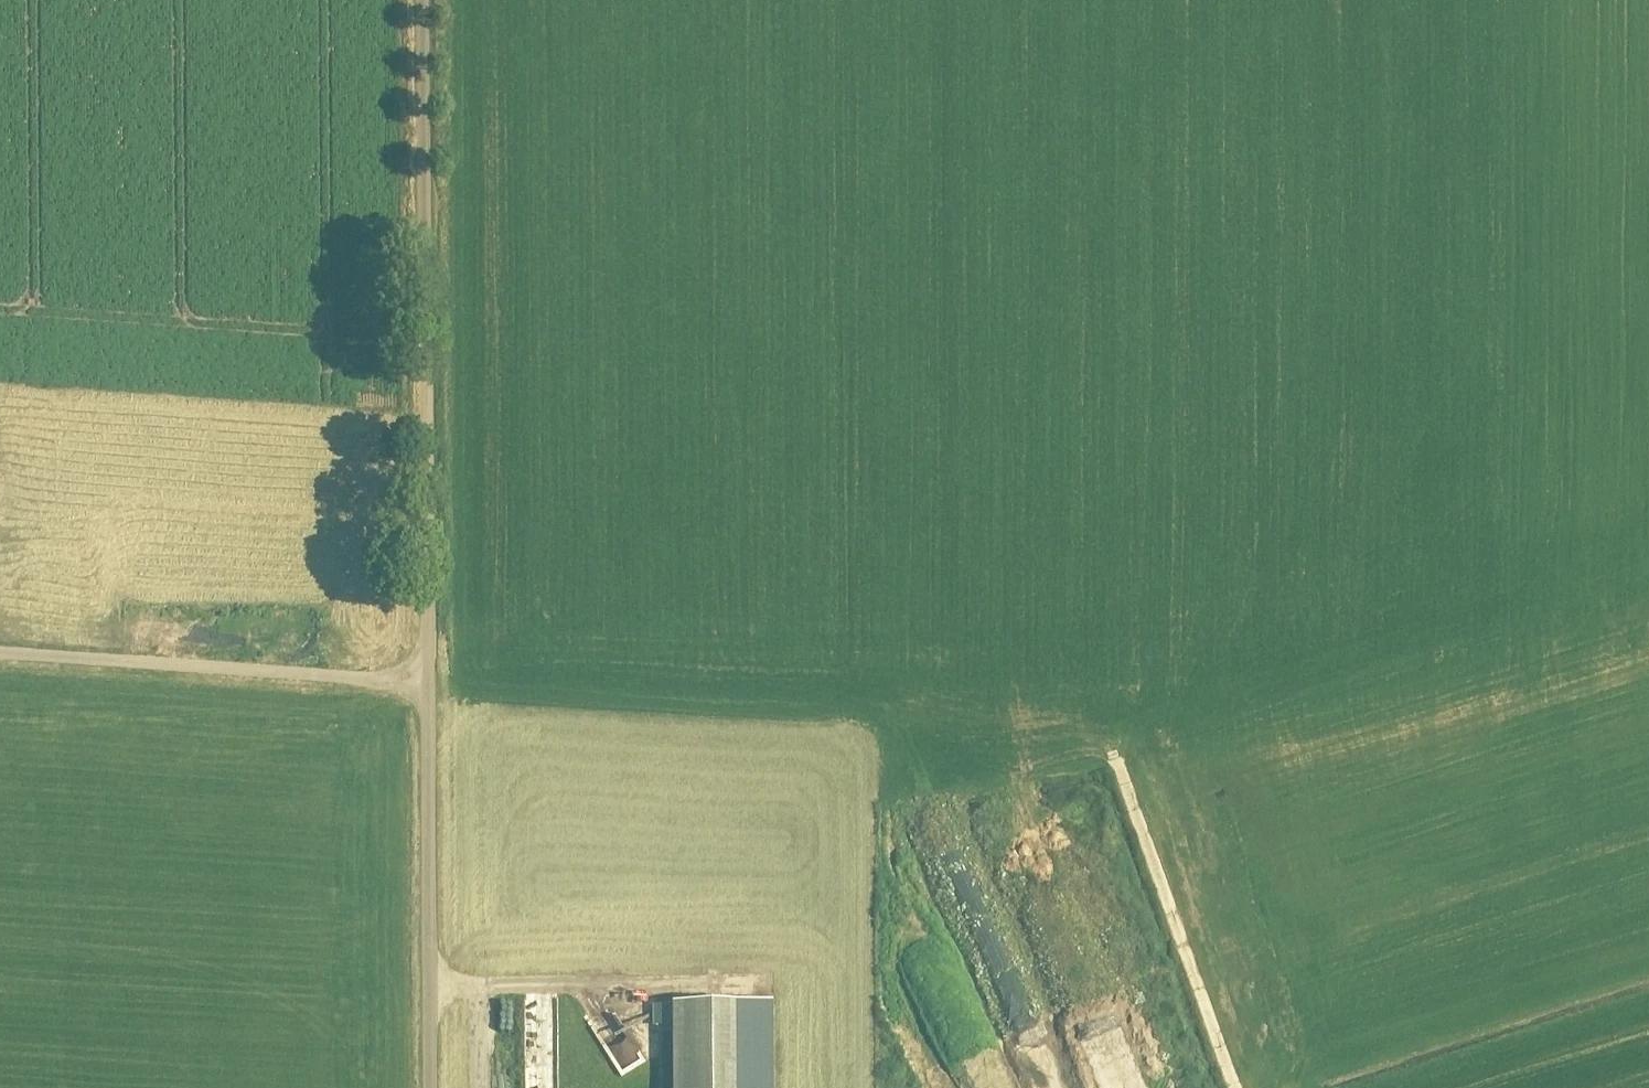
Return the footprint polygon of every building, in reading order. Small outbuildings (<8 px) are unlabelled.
[(675,1087),(771,1087),(770,1005),(751,1005),(675,1005),(675,1087)] [(549,1010),(532,1011),(534,1033),(551,1032),(549,1010)] [(602,1023),(617,1042),(627,1035),(611,1015),(602,1023)]
